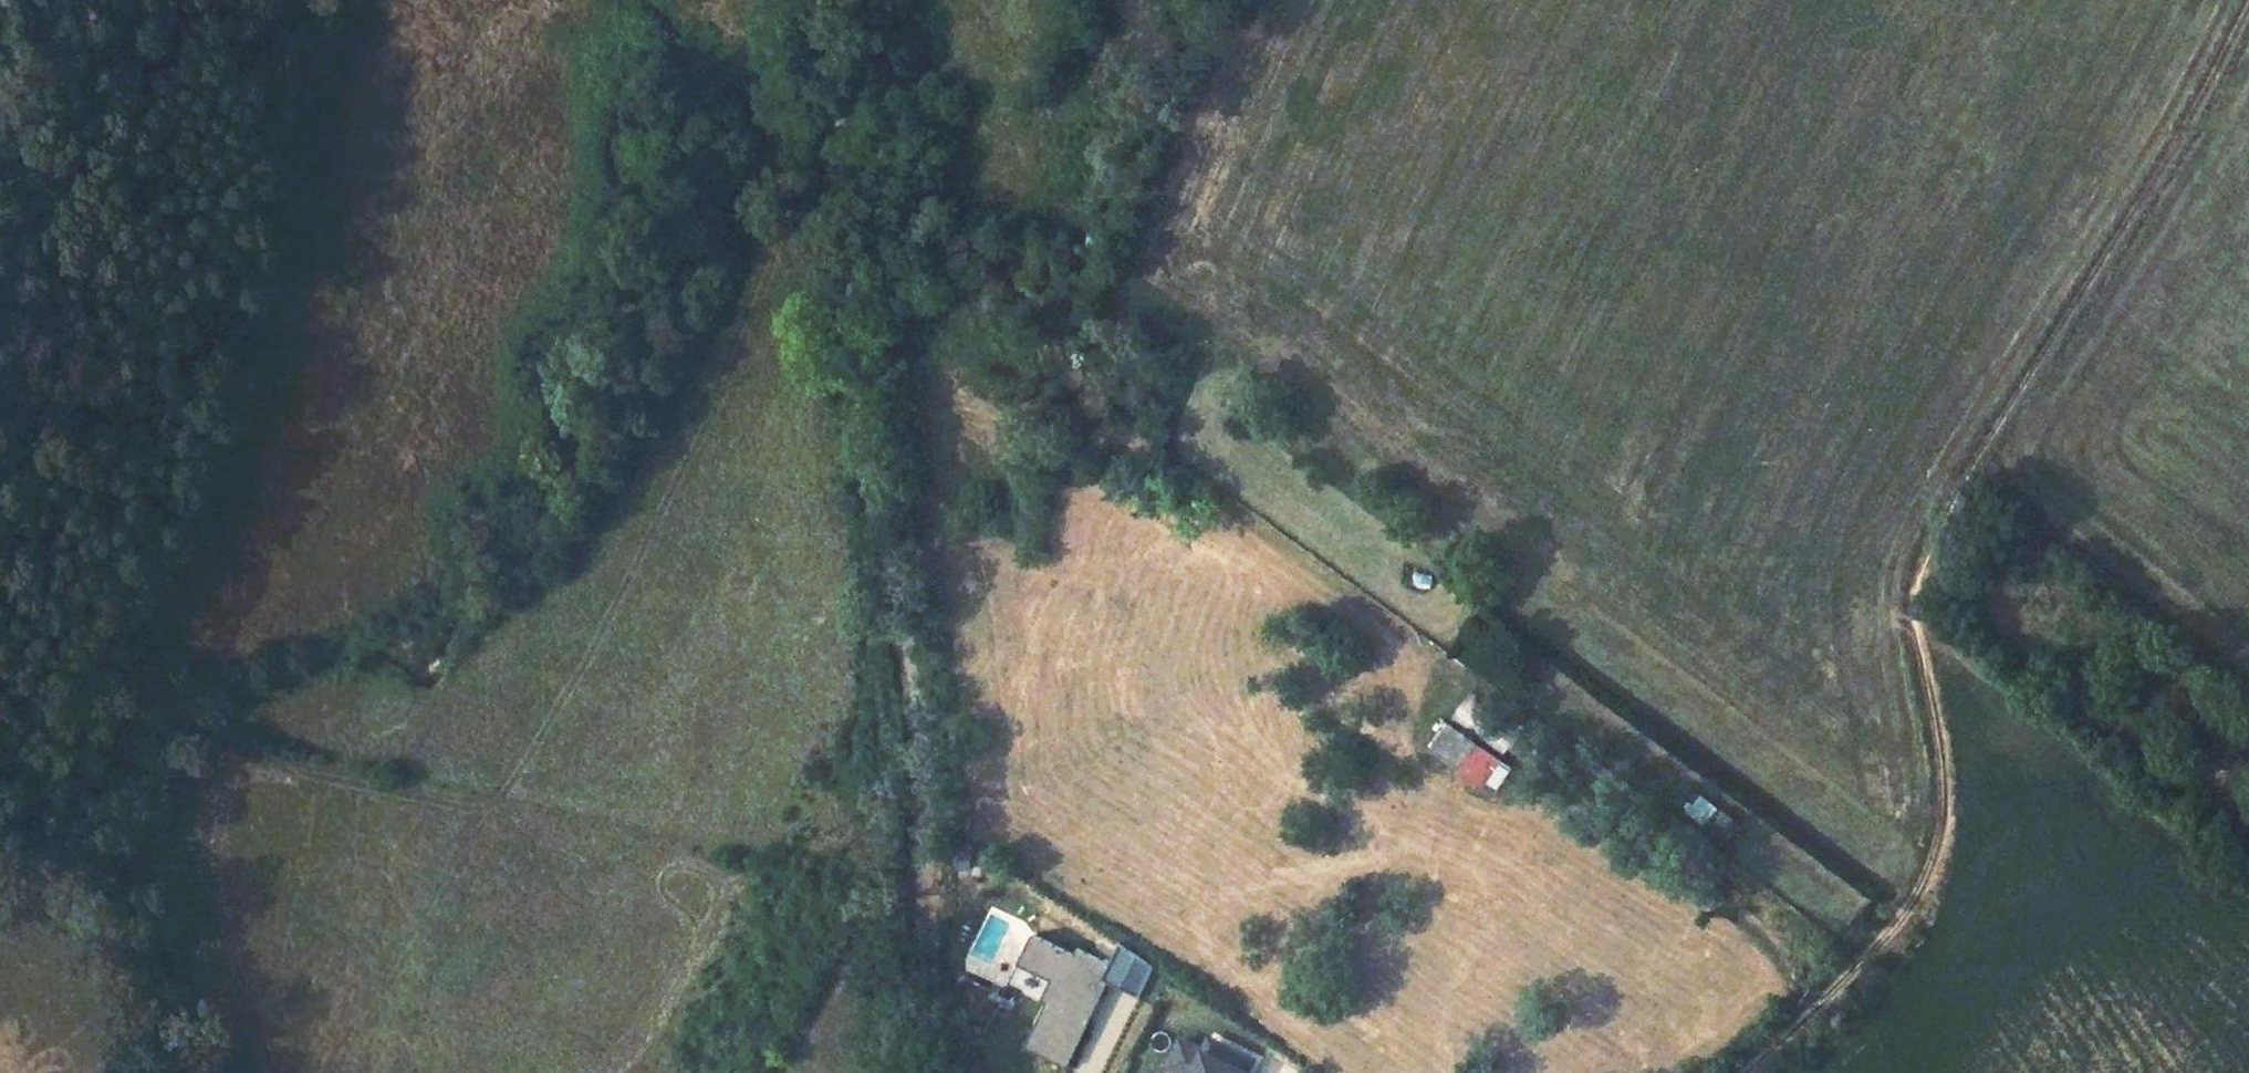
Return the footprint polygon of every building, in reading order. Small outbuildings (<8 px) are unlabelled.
[(1112,971),(1079,954),(1075,960),(1034,939),(1009,988),(1047,1008),(1024,1052),(1065,1072),(1066,1072),(1089,1027),(1084,1025),(1112,971)] [(1139,1004),(1155,973),(1121,950),(1112,971),(1084,1025),(1089,1027),(1109,989),(1139,1004)] [(1259,1070),(1226,1052),(1219,1064),(1187,1047),(1173,1072),(1257,1072),(1259,1070)]
